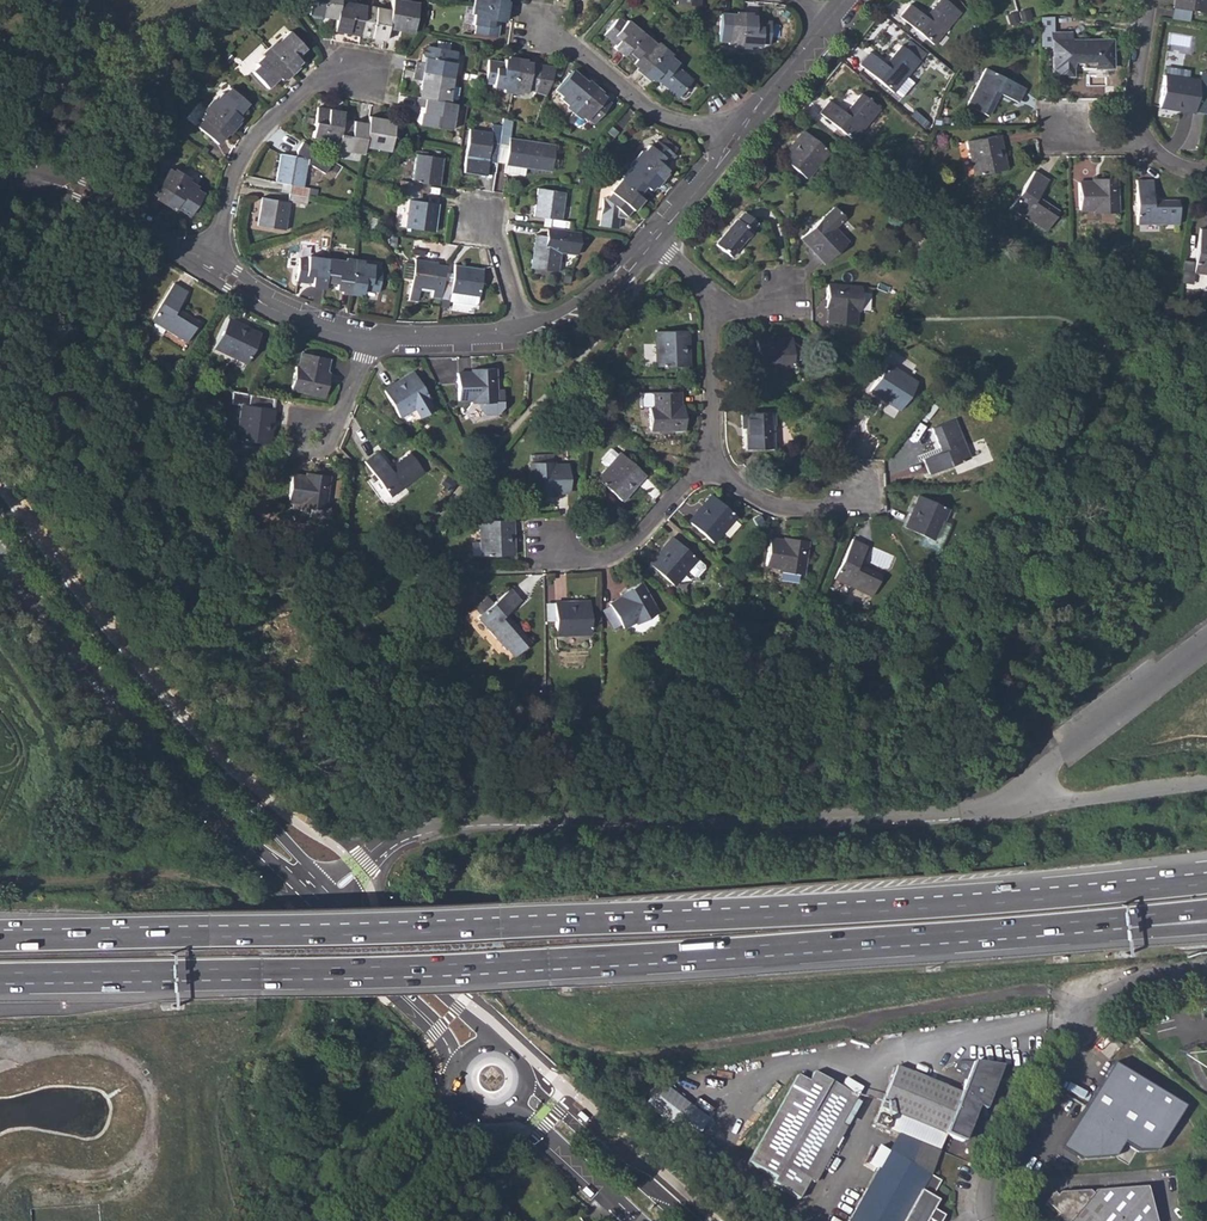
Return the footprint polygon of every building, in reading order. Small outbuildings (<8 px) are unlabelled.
[(335,19),(338,1),(338,0),(312,0),(309,15),(335,19)] [(386,29),(412,33),(418,3),(399,0),(391,0),(389,10),(386,29)] [(474,4),(503,9),(505,0),(475,0),(474,4)] [(932,45),(959,13),(943,0),(938,0),(923,16),(909,4),(898,17),(932,45)] [(1171,8),(1204,12),(1206,0),(1172,0),(1171,8)] [(364,6),(338,1),(335,19),(333,31),(359,36),(364,6)] [(474,4),(474,6),(470,25),(474,25),(473,33),(493,37),(496,21),(502,22),(503,9),(474,4)] [(461,23),(470,25),(474,6),(464,5),(461,23)] [(386,29),(389,10),(364,6),(359,36),(384,40),(386,29)] [(724,44),(740,45),(742,15),(718,14),(716,41),(724,41),(724,44)] [(740,45),(758,46),(758,43),(767,44),(769,21),(753,20),(753,16),(742,15),(740,45)] [(612,47),(621,55),(623,53),(641,33),(626,21),(623,23),(617,17),(603,34),(614,44),(612,47)] [(268,50),(288,71),(299,60),(296,57),(304,48),(288,31),(268,50)] [(641,33),(623,53),(632,62),(631,63),(642,72),(661,50),(641,33)] [(1081,68),(1103,68),(1103,62),(1110,62),(1110,41),(1071,41),(1070,34),(1051,33),(1052,68),(1054,68),(1055,76),(1070,75),(1071,63),(1081,63),(1081,68)] [(899,45),(883,64),(868,51),(858,64),(892,92),(919,61),(918,61),(926,52),(910,39),(903,48),(899,45)] [(414,71),(452,77),(457,51),(426,46),(423,63),(416,62),(414,71)] [(248,71),(264,88),(276,77),(279,80),(288,71),(268,50),(253,62),(256,65),(248,71)] [(655,78),(667,88),(677,97),(691,81),(681,72),(674,66),(676,63),(661,50),(642,72),(652,81),(655,78)] [(492,87),(510,91),(515,61),(503,59),(502,64),(487,61),(483,83),(492,85),(492,87)] [(538,65),(515,61),(510,91),(525,93),(525,91),(534,92),(544,97),(553,68),(538,65)] [(1164,66),(1163,75),(1186,79),(1187,70),(1164,66)] [(966,105),(988,117),(1000,95),(1017,103),(1025,88),(985,68),(966,105)] [(417,97),(448,103),(448,99),(456,101),(458,87),(451,86),(452,77),(414,71),(413,80),(420,81),(417,97)] [(558,97),(573,111),(592,88),(583,81),(579,83),(568,73),(553,90),(560,96),(558,97)] [(1197,81),(1186,79),(1163,75),(1158,108),(1192,113),(1197,81)] [(207,107),(230,126),(238,116),(236,113),(245,102),(228,88),(221,95),(219,93),(207,107)] [(586,119),(592,124),(609,103),(592,88),(573,111),(584,120),(586,119)] [(818,113),(851,141),(878,108),(860,93),(843,113),(828,101),(818,113)] [(420,125),(450,130),(455,104),(448,103),(417,97),(415,106),(423,107),(420,125)] [(195,127),(215,144),(230,126),(207,107),(198,118),(201,120),(195,127)] [(311,137),(337,142),(341,119),(342,112),(316,107),(311,137)] [(183,118),(175,110),(162,121),(174,129),(183,118)] [(367,123),(363,147),(389,151),(393,121),(368,116),(367,123)] [(367,123),(341,119),(337,142),(336,150),(361,154),(363,147),(367,123)] [(464,157),(487,160),(489,143),(498,144),(501,126),(492,124),(491,132),(468,129),(464,157)] [(524,169),(549,172),(553,145),(542,143),(541,141),(508,137),(509,127),(501,126),(498,144),(507,146),(504,166),(524,169)] [(779,158),(804,179),(827,152),(802,131),(779,158)] [(966,141),(973,176),(1004,170),(997,135),(966,141)] [(658,141),(672,153),(676,149),(662,137),(658,141)] [(635,160),(658,179),(666,169),(663,166),(673,154),(672,153),(658,141),(656,140),(650,146),(648,145),(635,160)] [(287,193),(307,196),(308,188),(302,187),(306,159),(279,154),(274,182),(289,184),(287,193)] [(401,190),(420,193),(421,184),(438,187),(442,158),(415,154),(410,182),(402,181),(401,190)] [(487,160),(464,157),(462,172),(489,175),(490,161),(487,160)] [(618,179),(639,197),(645,188),(648,190),(658,179),(635,160),(618,179)] [(145,189),(164,201),(179,177),(167,169),(166,171),(160,166),(145,189)] [(524,169),(504,166),(503,173),(523,176),(524,169)] [(1009,208),(1043,231),(1056,211),(1035,197),(1046,180),(1033,171),(1009,208)] [(178,204),(191,213),(202,194),(195,189),(196,187),(179,177),(164,201),(175,208),(178,204)] [(1092,209),(1092,214),(1115,213),(1114,178),(1091,178),(1091,181),(1077,181),(1077,209),(1092,209)] [(617,217),(626,216),(641,198),(639,197),(618,179),(608,191),(610,193),(606,198),(601,198),(598,225),(616,227),(617,217)] [(1134,224),(1176,224),(1177,201),(1151,200),(1151,180),(1134,180),(1134,224)] [(550,227),(566,230),(568,222),(560,220),(564,192),(536,188),(532,216),(548,219),(547,227),(550,227)] [(404,227),(432,232),(436,204),(418,201),(420,193),(401,190),(400,199),(408,200),(404,227)] [(256,226),(283,230),(288,202),(305,205),(307,196),(287,193),(286,201),(260,197),(256,226)] [(563,220),(570,220),(571,204),(564,204),(563,220)] [(834,228),(844,219),(834,206),(823,216),(799,237),(824,264),(847,242),(834,228)] [(713,244),(729,257),(750,232),(749,231),(756,223),(742,212),(736,219),(734,219),(713,244)] [(566,230),(550,227),(549,237),(533,234),(528,267),(556,271),(559,253),(574,255),(577,231),(570,230),(566,230)] [(1192,273),(1206,275),(1206,229),(1199,228),(1192,273)] [(122,257),(128,261),(133,253),(127,250),(122,257)] [(310,286),(323,288),(324,283),(327,258),(306,256),(306,259),(298,258),(295,279),(311,282),(310,286)] [(334,289),(349,291),(353,262),(327,258),(324,283),(334,284),(334,289)] [(431,297),(439,298),(442,279),(434,278),(435,262),(413,259),(409,287),(408,300),(417,302),(418,288),(432,290),(431,297)] [(139,261),(131,275),(146,284),(154,270),(139,261)] [(353,262),(349,291),(361,293),(361,291),(377,294),(380,269),(372,268),(372,265),(353,262)] [(439,298),(448,300),(450,292),(477,296),(481,268),(454,264),(451,281),(442,279),(439,298)] [(163,329),(185,343),(198,322),(176,309),(186,292),(172,283),(149,321),(152,322),(163,329)] [(827,323),(855,325),(856,310),(859,310),(861,287),(825,284),(823,307),(828,308),(827,323)] [(450,292),(448,300),(476,304),(477,296),(450,292)] [(227,318),(213,348),(244,364),(259,334),(227,318)] [(148,329),(159,336),(163,329),(152,322),(148,329)] [(653,331),(654,367),(686,366),(686,330),(653,331)] [(755,339),(755,370),(791,370),(790,338),(755,339)] [(289,390),(323,396),(329,373),(325,372),(328,359),(300,353),(297,366),(294,366),(289,390)] [(869,390),(898,410),(916,383),(886,363),(869,390)] [(471,404),(480,403),(494,403),(493,368),(470,368),(470,372),(456,373),(457,400),(471,400),(471,404)] [(398,418),(412,409),(426,401),(428,400),(412,372),(382,390),(398,418)] [(267,445),(272,409),(271,409),(272,399),(246,394),(235,392),(233,405),(240,406),(235,440),(267,445)] [(647,406),(647,430),(683,429),(682,405),(677,405),(678,392),(651,392),(651,406),(647,406)] [(431,411),(426,401),(412,409),(417,419),(431,411)] [(494,410),(494,403),(480,403),(480,411),(494,410)] [(744,427),(744,449),(771,449),(771,426),(774,426),(773,414),(739,414),(739,427),(744,427)] [(922,459),(928,475),(968,458),(954,420),(932,428),(941,452),(922,459)] [(836,428),(835,445),(854,447),(854,429),(836,428)] [(595,479),(620,500),(643,475),(619,452),(595,479)] [(364,462),(389,497),(423,472),(409,453),(388,468),(376,453),(364,462)] [(552,454),(532,455),(533,462),(553,462),(552,454)] [(529,463),(531,498),(554,497),(554,493),(568,493),(567,465),(553,465),(553,462),(533,462),(529,463)] [(300,506),(310,508),(323,510),(328,476),(305,472),(304,476),(289,474),(285,502),(301,503),(300,506)] [(686,521),(710,543),(734,516),(709,494),(686,521)] [(922,536),(933,541),(942,522),(948,509),(919,495),(904,528),(922,536)] [(322,517),(323,510),(310,508),(309,515),(322,517)] [(479,521),(480,542),(480,556),(512,555),(512,520),(479,521)] [(920,547),(935,553),(938,552),(951,526),(942,522),(933,541),(922,536),(919,543),(920,547)] [(647,564),(672,585),(685,570),(692,576),(694,575),(702,567),(702,565),(695,558),(670,537),(647,564)] [(777,572),(800,575),(805,541),(782,537),(782,541),(768,539),(763,566),(778,568),(777,572)] [(832,578),(869,596),(880,574),(857,563),(866,547),(851,539),(832,578)] [(480,555),(480,556),(480,542),(470,542),(470,556),(480,555)] [(621,627),(633,621),(636,624),(656,612),(638,582),(618,593),(620,596),(608,605),(621,627)] [(508,588),(488,605),(477,614),(475,616),(502,648),(504,648),(511,656),(527,642),(504,614),(519,601),(508,588)] [(471,606),(477,614),(488,605),(482,597),(471,606)] [(542,602),(542,619),(553,619),(553,601),(542,602)] [(553,619),(553,634),(589,634),(588,601),(553,601),(553,619)] [(599,611),(611,633),(621,627),(608,605),(599,611)] [(1079,1150),(1079,1153),(1121,1151),(1127,1141),(1143,1150),(1158,1150),(1184,1105),(1114,1058),(1073,1130),(1075,1131),(1067,1145),(1070,1150),(1079,1150)] [(962,1094),(898,1067),(886,1096),(881,1107),(898,1114),(891,1131),(896,1133),(941,1152),(948,1136),(964,1142),(979,1104),(984,1102),(987,1103),(1002,1068),(975,1064),(962,1094)] [(796,1201),(807,1181),(800,1177),(832,1122),(839,1126),(856,1097),(813,1073),(808,1082),(798,1075),(746,1164),(772,1180),(769,1185),(796,1201)] [(698,1146),(716,1122),(659,1079),(641,1103),(698,1146)] [(807,1181),(839,1126),(832,1122),(800,1177),(807,1181)] [(923,1220),(924,1220),(937,1220),(940,1217),(929,1210),(934,1201),(918,1191),(919,1189),(930,1196),(938,1181),(929,1176),(941,1152),(896,1133),(887,1150),(843,1220),(922,1220),(923,1220)] [(1147,1185),(1096,1189),(1092,1193),(1088,1189),(1059,1192),(1056,1195),(1052,1193),(1044,1203),(1057,1213),(1051,1219),(1054,1220),(1157,1220),(1147,1185)]
